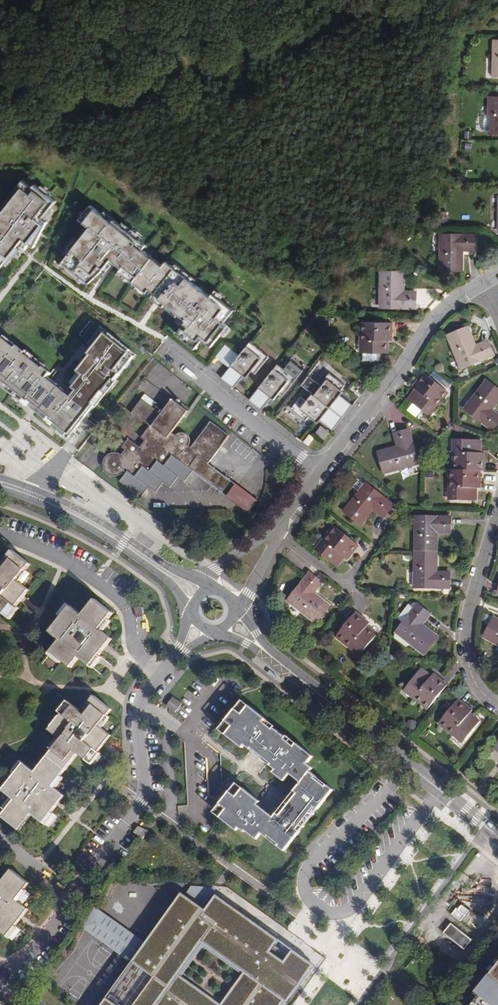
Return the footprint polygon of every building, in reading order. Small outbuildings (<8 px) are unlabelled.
[(488,97),(488,115),(490,114),(490,133),(497,133),(497,97),(488,97)] [(21,238),(31,246),(42,217),(37,213),(50,196),(28,180),(26,183),(17,176),(7,188),(11,190),(0,204),(0,265),(21,238)] [(224,322),(233,309),(212,293),(209,296),(192,283),(195,279),(183,270),(181,273),(165,261),(161,265),(141,250),(145,245),(112,219),(110,222),(89,205),(79,219),(89,227),(77,242),(73,238),(65,253),(67,255),(59,265),(78,280),(81,277),(89,283),(101,272),(110,260),(121,268),(118,271),(146,293),(148,289),(165,302),(164,303),(186,320),(176,334),(195,348),(202,340),(211,346),(228,325),(224,322)] [(476,250),(476,234),(443,235),(443,253),(441,254),(441,271),(462,270),(462,254),(460,254),(460,250),(476,250)] [(403,271),(382,271),(383,307),(416,307),(417,291),(401,292),(401,288),(403,288),(403,271)] [(392,322),(362,322),(363,336),(365,336),(364,352),(388,353),(388,342),(386,342),(386,339),(392,339),(392,322)] [(114,380),(136,353),(100,326),(87,343),(90,345),(81,358),(85,361),(77,371),(81,375),(71,388),(73,388),(68,394),(58,386),(39,410),(51,420),(48,423),(56,429),(55,431),(79,450),(98,426),(86,416),(105,392),(104,391),(113,379),(114,380)] [(473,343),(466,327),(447,335),(453,351),(455,350),(463,368),(493,355),(487,341),(472,347),(471,344),(473,343)] [(25,405),(28,401),(32,405),(51,381),(47,378),(51,373),(43,367),(42,368),(24,353),(25,352),(4,336),(0,340),(0,385),(25,405)] [(230,367),(222,378),(234,388),(249,369),(255,374),(269,357),(250,342),(240,355),(230,367)] [(216,356),(230,367),(240,355),(226,344),(216,356)] [(298,379),(278,364),(250,400),(263,409),(278,391),(284,396),(298,379)] [(314,394),(344,418),(355,406),(340,394),(346,386),(331,373),(314,394)] [(447,392),(423,374),(414,387),(418,390),(415,394),(413,393),(408,400),(426,414),(435,403),(437,405),(447,392)] [(486,380),(476,393),(478,394),(466,410),(493,430),(497,423),(497,416),(489,409),(491,406),(493,407),(497,401),(497,390),(486,380)] [(32,405),(39,410),(58,386),(51,381),(32,405)] [(335,430),(344,418),(314,394),(308,401),(302,396),(293,408),(308,420),(313,413),(335,430)] [(161,412),(141,397),(131,411),(149,424),(139,437),(144,440),(148,443),(143,449),(139,446),(128,437),(121,446),(124,449),(121,453),(118,451),(114,450),(111,450),(107,451),(104,453),(102,456),(101,459),(100,463),(101,466),(102,469),(106,473),(108,474),(113,475),(116,474),(119,473),(122,471),(125,473),(121,479),(142,496),(150,485),(156,490),(164,480),(171,485),(179,475),(186,480),(194,469),(188,465),(197,453),(208,461),(230,432),(211,418),(191,444),(173,430),(188,409),(171,397),(161,412)] [(330,433),(322,427),(316,433),(324,440),(330,433)] [(418,462),(409,429),(394,434),(399,450),(395,451),(394,448),(378,453),(384,474),(400,470),(400,468),(418,462)] [(307,446),(312,449),(317,442),(313,438),(307,446)] [(456,453),(455,470),(480,471),(484,471),(485,454),(480,454),(480,450),(481,450),(481,440),(458,439),(457,453),(456,453)] [(148,443),(144,440),(139,446),(143,449),(148,443)] [(208,461),(197,453),(188,465),(194,469),(248,509),(257,497),(208,461)] [(480,471),(455,470),(451,470),(451,487),(453,488),(453,501),(477,501),(477,491),(475,491),(475,487),(480,487),(480,471)] [(394,506),(367,484),(355,500),(354,499),(343,512),(360,526),(371,512),(369,510),(372,507),(385,517),(394,506)] [(415,552),(438,552),(438,535),(435,535),(435,531),(452,531),(452,516),(418,515),(417,535),(416,535),(415,552)] [(356,544),(333,525),(323,538),(325,540),(318,550),(336,565),(342,558),(341,557),(342,554),(346,557),(356,544)] [(14,548),(2,564),(0,563),(0,606),(11,615),(24,598),(10,587),(14,582),(21,587),(25,582),(21,578),(28,568),(32,562),(14,548)] [(438,552),(415,552),(415,568),(417,568),(417,588),(450,589),(451,574),(435,574),(435,569),(437,569),(438,552)] [(34,572),(28,568),(21,578),(25,582),(26,582),(34,572)] [(323,582),(311,572),(290,599),(304,611),(303,613),(316,623),(329,606),(316,596),(315,598),(312,595),(323,582)] [(115,612),(97,598),(85,613),(72,602),(63,613),(49,631),(61,640),(53,651),(74,667),(83,656),(95,665),(108,648),(93,637),(97,632),(104,637),(109,631),(104,627),(115,612)] [(72,602),(67,599),(59,610),(63,613),(72,602)] [(430,614),(418,605),(398,631),(413,643),(412,645),(425,655),(438,638),(425,627),(424,629),(421,626),(430,614)] [(369,624),(356,612),(338,635),(351,647),(352,645),(362,653),(378,635),(370,628),(368,630),(366,628),(369,624)] [(495,618),(484,637),(497,645),(497,620),(495,618)] [(429,675),(421,668),(406,687),(418,696),(416,698),(429,708),(448,685),(434,674),(430,679),(428,677),(429,675)] [(270,670),(268,673),(276,679),(278,676),(270,670)] [(183,697),(176,691),(167,699),(176,706),(183,697)] [(473,710),(459,699),(440,723),(454,734),(456,732),(466,740),(480,721),(473,715),(472,717),(469,715),(473,710)] [(236,785),(231,792),(229,790),(227,793),(229,794),(223,802),(221,800),(219,803),(221,804),(215,811),(220,815),(219,817),(236,830),(238,827),(243,832),(245,830),(256,838),(260,833),(266,838),(268,836),(278,844),(277,846),(283,851),(299,832),(296,830),(313,807),(317,810),(333,789),(326,784),(325,786),(315,778),(316,776),(310,771),(313,767),(308,763),(313,756),(297,743),(295,746),(286,738),(287,737),(274,728),(273,728),(264,721),(266,718),(249,704),(248,706),(243,702),(238,709),(236,707),(233,710),(235,712),(230,718),(228,717),(226,720),(227,721),(222,728),(227,732),(226,734),(243,748),(245,744),(276,769),(273,772),(284,780),(290,773),(301,782),(273,817),(257,804),(259,801),(243,788),(242,789),(236,785)] [(95,708),(82,723),(71,714),(49,740),(61,750),(33,784),(21,774),(0,800),(0,801),(7,806),(12,811),(2,821),(0,824),(0,828),(20,845),(33,828),(45,837),(57,822),(42,810),(45,806),(52,811),(58,805),(52,800),(79,767),(90,775),(98,766),(103,759),(88,747),(92,743),(99,749),(105,742),(99,737),(112,722),(95,708)] [(275,726),(266,718),(264,721),(273,728),(274,728),(275,726)] [(297,743),(288,736),(287,737),(286,738),(295,746),(297,743)] [(103,770),(98,766),(90,775),(95,780),(103,770)] [(326,784),(316,776),(315,778),(325,786),(326,784)] [(7,806),(0,814),(0,819),(2,821),(12,811),(7,806)] [(317,810),(313,807),(296,830),(299,832),(317,810)] [(144,838),(148,831),(137,826),(134,833),(144,838)] [(266,838),(277,846),(278,844),(268,836),(266,838)] [(7,938),(20,922),(6,910),(10,905),(18,911),(22,906),(16,902),(30,886),(12,871),(0,885),(0,932),(7,938)] [(213,888),(194,886),(187,897),(200,906),(213,888)] [(164,924),(161,922),(144,945),(132,962),(101,1004),(282,1004),(297,984),(288,978),(299,963),(289,956),(275,946),(279,940),(216,895),(205,910),(200,906),(187,897),(184,895),(164,924)] [(451,915),(460,922),(469,911),(461,904),(451,915)] [(81,925),(132,962),(144,945),(93,908),(81,925)] [(471,940),(451,924),(444,933),(464,949),(471,940)] [(203,947),(242,974),(244,972),(202,942),(179,975),(182,977),(203,947)] [(314,964),(293,950),(289,956),(299,963),(288,978),(297,984),(282,1004),(285,1004),(314,964)] [(474,992),(478,995),(471,1004),(497,1004),(497,963),(474,992)] [(0,992),(0,1004),(10,1004),(12,1003),(0,992)]
